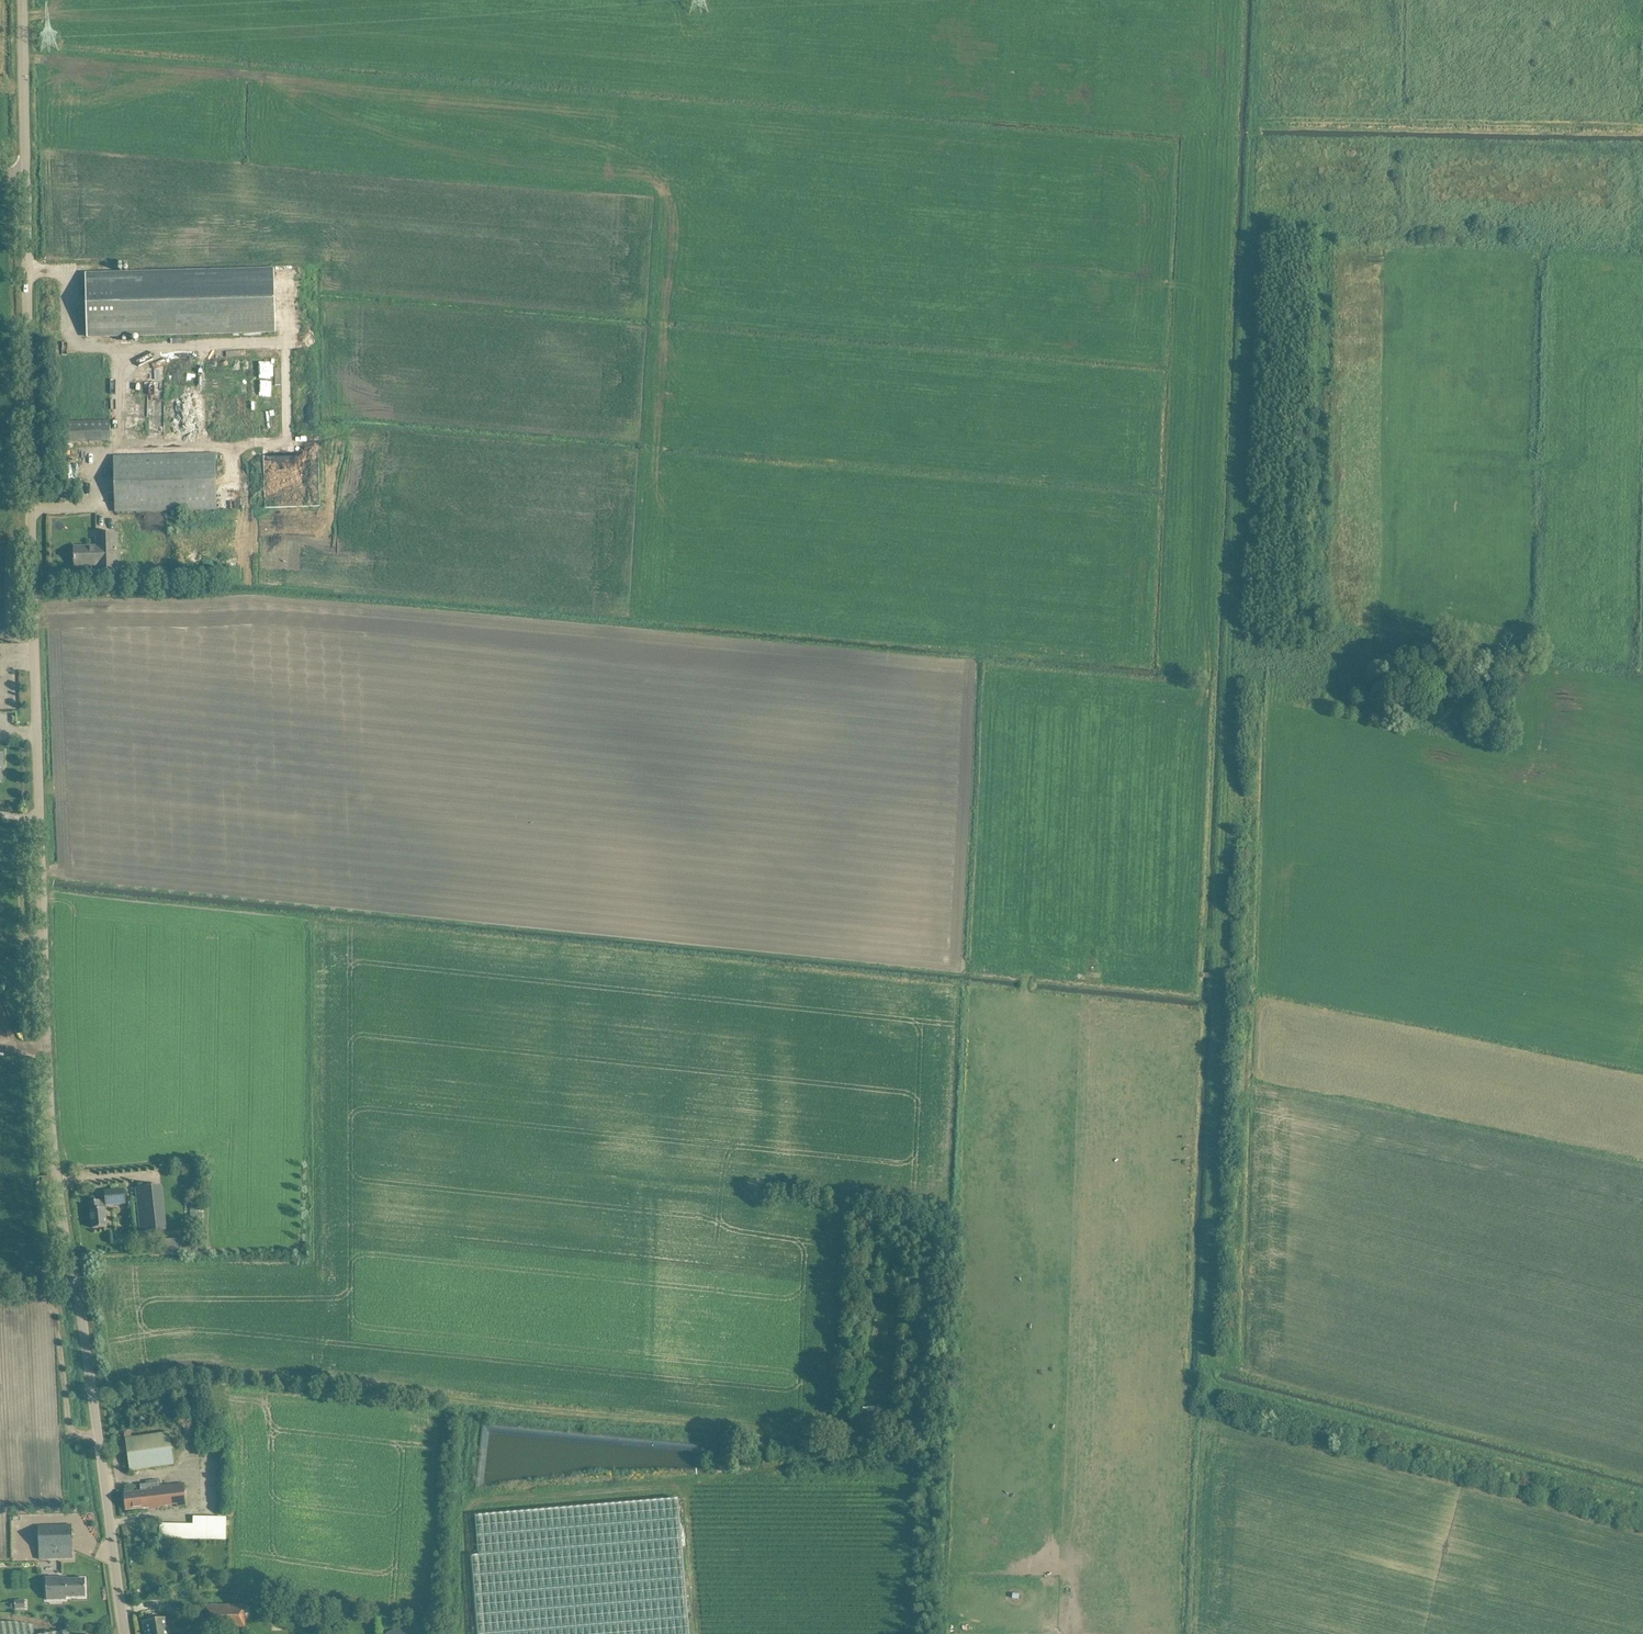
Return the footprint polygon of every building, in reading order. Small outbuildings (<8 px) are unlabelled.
[(275,332),(274,270),(86,275),(87,337),(275,332)] [(240,399),(97,402),(98,448),(242,444),(240,399)] [(291,468),(290,491),(313,491),(313,469),(291,468)] [(203,480),(158,481),(160,569),(205,568),(203,480)] [(103,571),(117,570),(116,534),(96,535),(97,547),(75,548),(75,558),(74,558),(74,561),(75,561),(75,566),(103,565),(103,571)] [(141,1231),(167,1228),(162,1186),(136,1189),(141,1231)] [(105,1191),(107,1205),(125,1203),(123,1189),(105,1191)] [(93,1229),(107,1227),(105,1209),(100,1210),(99,1201),(90,1202),(93,1229)] [(200,1203),(200,1216),(211,1216),(211,1203),(200,1203)] [(174,1465),(170,1433),(125,1439),(129,1471),(174,1465)] [(158,1480),(153,1481),(146,1482),(146,1484),(140,1485),(141,1492),(124,1493),(125,1510),(177,1505),(177,1507),(184,1506),(184,1484),(159,1487),(158,1480)] [(678,1499),(475,1517),(478,1556),(471,1557),(478,1633),(690,1633),(678,1499)] [(202,1521),(169,1520),(169,1532),(235,1534),(235,1514),(202,1514),(202,1521)] [(38,1526),(39,1559),(72,1558),(71,1525),(38,1526)] [(46,1578),(47,1600),(66,1600),(66,1597),(86,1597),(85,1579),(66,1579),(66,1577),(46,1578)] [(208,1633),(245,1633),(245,1605),(207,1606),(208,1633)] [(146,1633),(170,1633),(167,1618),(143,1622),(145,1633),(146,1632),(146,1633)] [(33,1625),(14,1622),(0,1622),(0,1633),(34,1633),(33,1625)]
